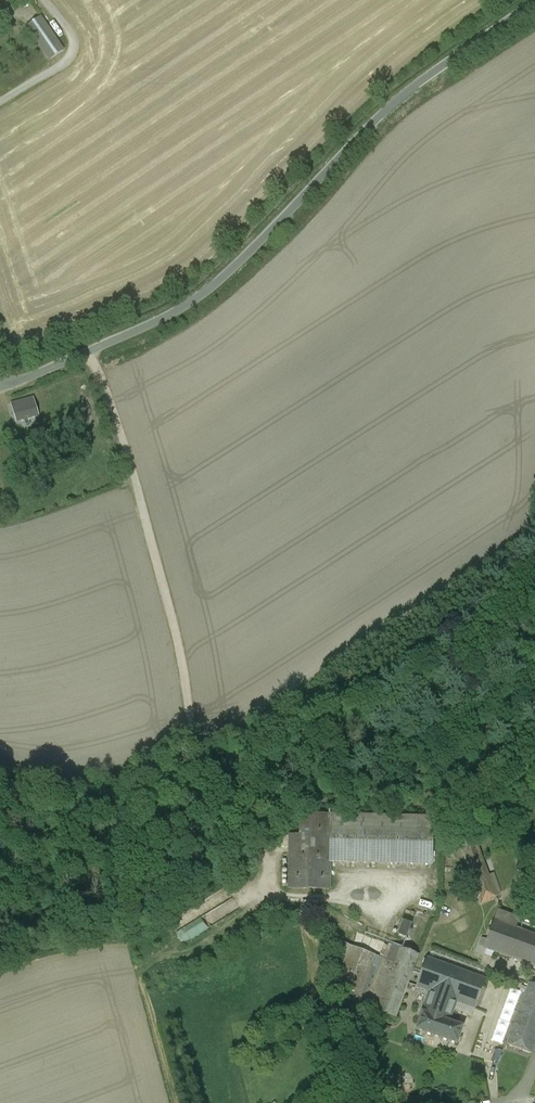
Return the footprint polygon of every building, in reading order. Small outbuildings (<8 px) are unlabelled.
[(49,60),(65,49),(41,15),(25,26),(49,60)] [(32,399),(11,404),(17,421),(38,415),(32,399)] [(331,815),(307,815),(307,840),(290,840),(289,889),(329,890),(330,862),(331,815)] [(307,840),(307,815),(301,815),(300,820),(300,835),(290,835),(290,840),(307,840)] [(434,817),(331,815),(330,862),(433,864),(434,829),(434,817)] [(442,818),(434,818),(434,817),(434,829),(442,829),(442,818)] [(474,838),(460,843),(468,865),(482,860),(474,838)] [(487,861),(471,866),(483,902),(499,898),(487,861)] [(183,940),(209,924),(205,916),(218,908),(212,898),(172,922),(183,940)] [(494,921),(484,949),(534,967),(534,936),(494,921)] [(373,955),(341,943),(332,968),(343,972),(334,996),(355,1004),(356,1003),(373,955)] [(389,944),(384,959),(373,955),(356,1003),(366,1007),(366,1008),(396,1019),(419,955),(389,944)] [(485,979),(428,958),(417,988),(430,992),(456,1002),(474,1008),(485,979)] [(507,1044),(532,1053),(534,1044),(534,985),(529,983),(507,1044)] [(456,1002),(430,992),(416,1031),(457,1045),(464,1027),(449,1022),(456,1002)] [(390,1028),(383,1026),(381,1032),(387,1035),(390,1028)] [(339,1070),(326,1071),(327,1087),(340,1086),(339,1070)]
